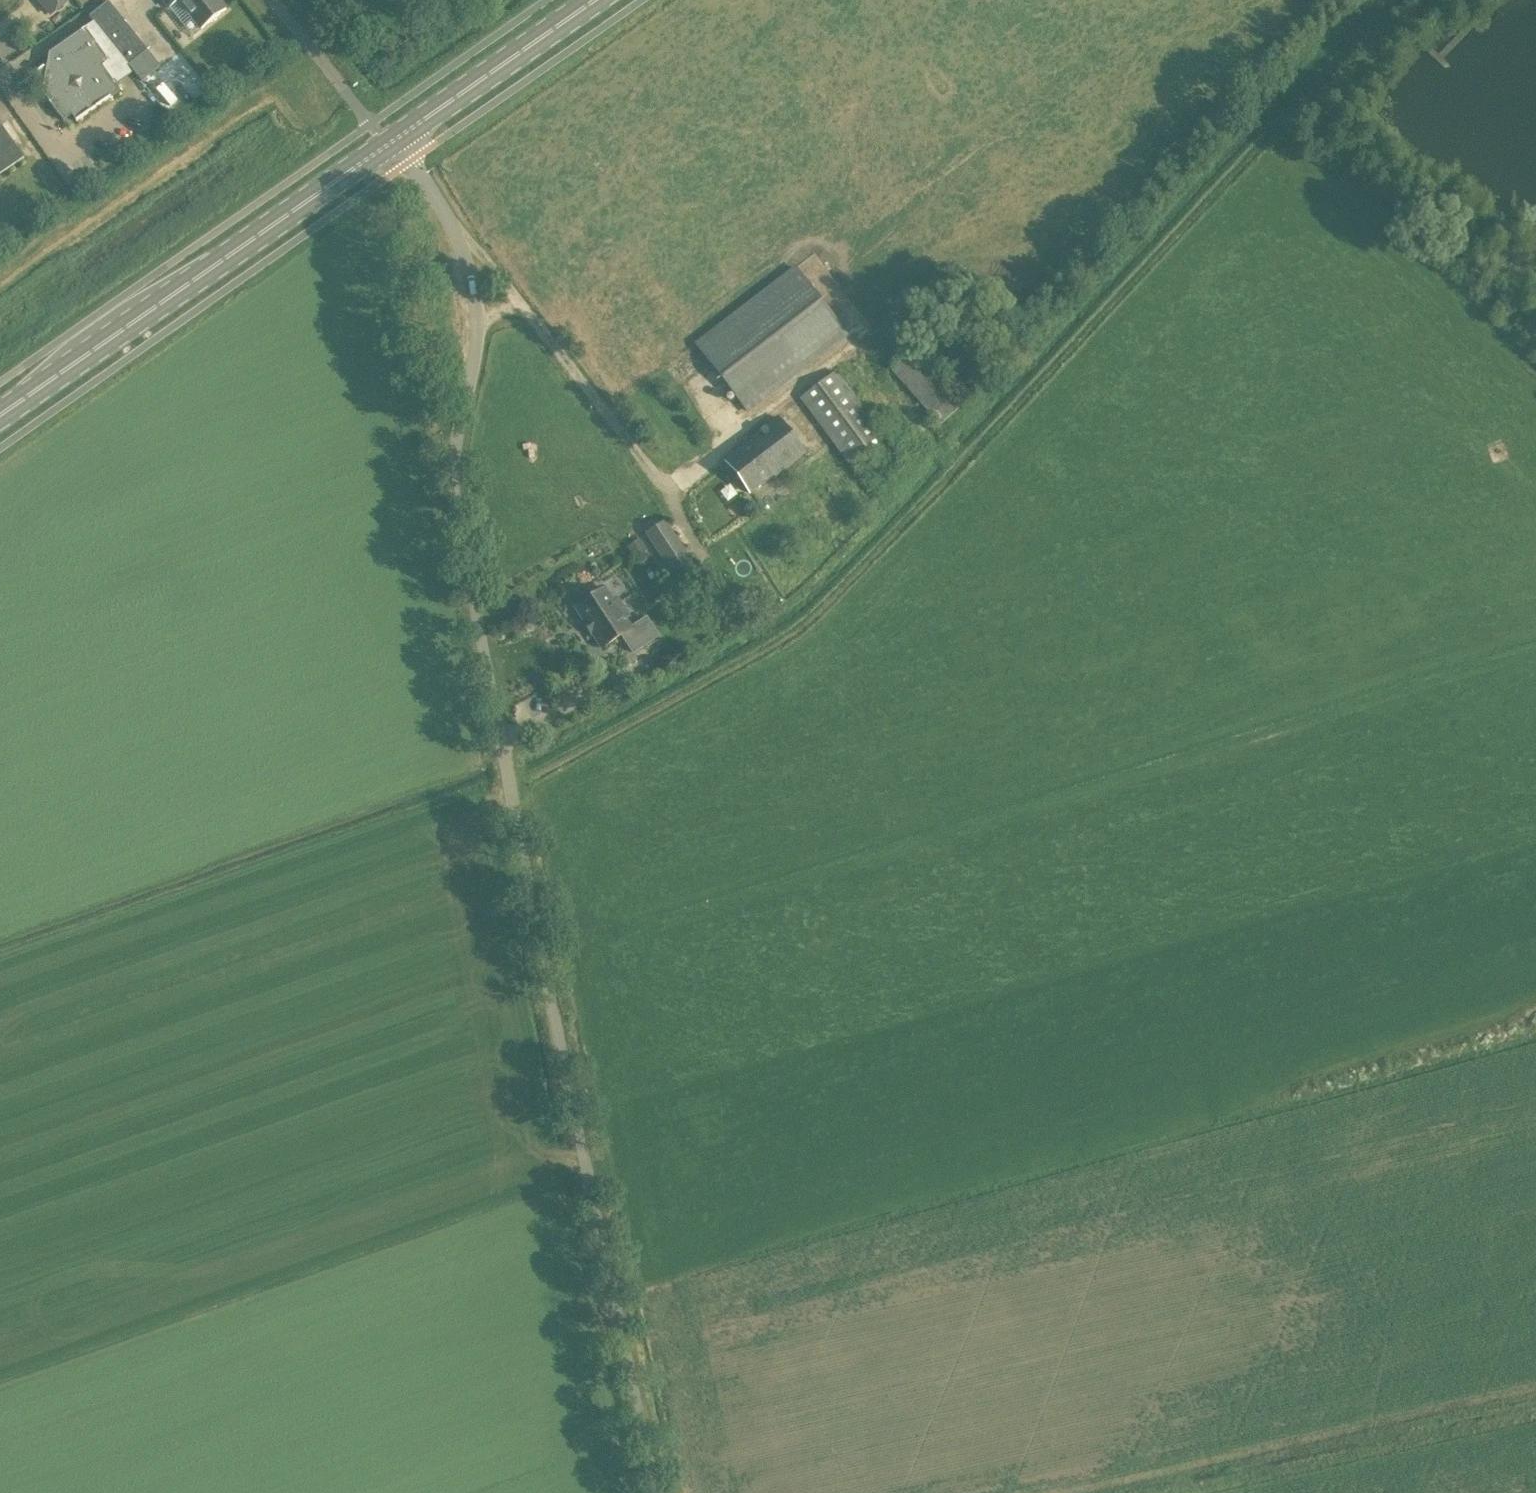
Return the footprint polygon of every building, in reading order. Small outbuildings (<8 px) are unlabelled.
[(50,16),(70,0),(37,0),(50,16)] [(169,8),(178,1),(201,29),(226,9),(219,0),(162,0),(169,8)] [(89,16),(128,65),(147,50),(108,1),(89,16)] [(76,122),(120,91),(102,66),(108,61),(85,28),(49,53),(42,91),(63,121),(71,115),(76,122)] [(24,158),(1,125),(0,125),(0,174),(24,158)] [(748,413),(849,336),(795,265),(694,343),(748,413)] [(911,351),(890,370),(940,424),(960,406),(911,351)] [(849,465),(885,437),(836,371),(799,399),(849,465)] [(775,477),(806,453),(778,418),(752,438),(754,440),(726,462),(750,493),(773,475),(775,477)] [(664,524),(646,535),(676,582),(694,571),(664,524)] [(639,540),(627,548),(635,559),(647,551),(639,540)] [(603,656),(629,639),(621,628),(627,624),(614,604),(608,608),(602,599),(576,616),(603,656)]
